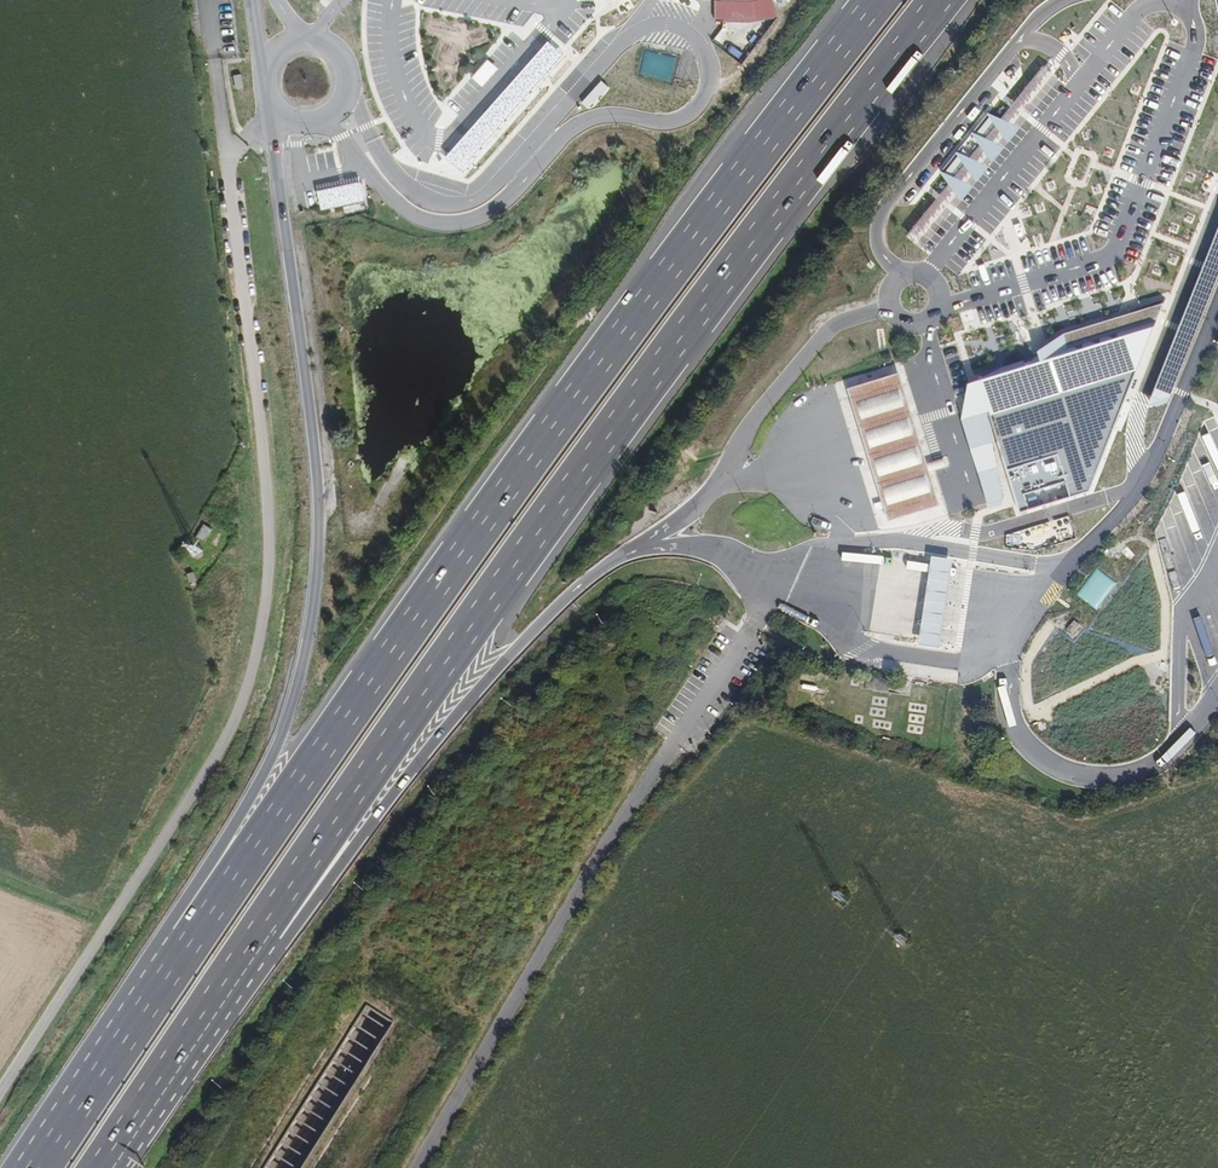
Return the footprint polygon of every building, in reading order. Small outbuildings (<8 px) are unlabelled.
[(716,19),(727,19),(734,19),(758,17),(779,15),(775,0),(716,0),(716,19)] [(782,8),(792,5),(790,0),(780,0),(782,8)] [(555,57),(542,45),(446,156),(459,168),(555,57)] [(674,79),(677,54),(646,50),(643,75),(674,79)] [(498,67),(488,58),(472,76),(482,85),(498,67)] [(246,99),(238,101),(241,115),(248,113),(246,99)] [(1008,141),(1020,126),(988,112),(1008,141)] [(992,162),(1005,146),(972,133),(992,162)] [(977,181),(989,166),(957,152),(977,181)] [(961,200),(974,184),(941,171),(961,200)] [(360,182),(318,190),(322,210),(364,201),(360,182)] [(1148,404),(1156,408),(1168,402),(1172,393),(1217,275),(1217,230),(1148,404)] [(1091,490),(1154,326),(1164,302),(1064,332),(1038,350),(1041,360),(1049,380),(986,399),(1019,513),(1091,490)] [(969,382),(962,418),(986,502),(1002,497),(989,409),(986,399),(1049,380),(1041,360),(980,379),(969,382)] [(923,437),(902,370),(850,386),(871,453),(891,520),(944,504),(923,437)] [(211,529),(204,525),(197,537),(203,541),(211,529)] [(225,535),(217,531),(209,546),(216,550),(225,535)] [(948,603),(955,558),(934,555),(927,599),(921,644),(941,647),(948,603)] [(1116,584),(1096,569),(1076,596),(1096,611),(1116,584)] [(194,575),(187,577),(190,585),(197,583),(194,575)] [(994,668),(981,680),(984,683),(997,672),(994,668)] [(852,677),(851,685),(859,687),(860,679),(852,677)] [(887,698),(872,696),(871,704),(886,706),(887,698)] [(910,703),(909,711),(926,714),(927,706),(910,703)] [(886,710),(870,708),(869,716),(885,718),(886,710)] [(925,715),(910,713),(909,722),(924,723),(925,715)] [(865,716),(856,715),(855,723),(864,724),(865,716)] [(892,722),(874,719),(873,728),(891,730),(892,722)] [(924,727),(909,725),(908,733),(923,735),(924,727)]
